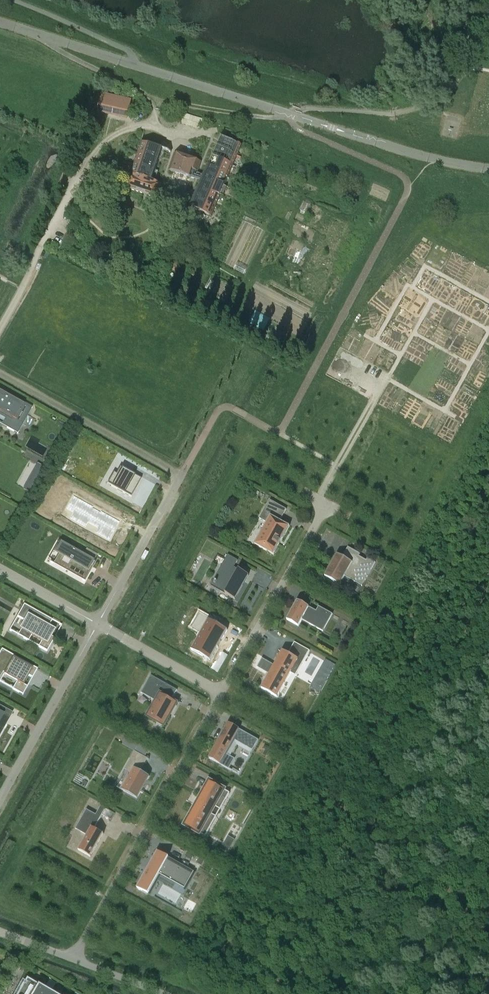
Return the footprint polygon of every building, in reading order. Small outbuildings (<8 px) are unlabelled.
[(130,102),(102,96),(99,106),(108,108),(107,112),(127,117),(130,102)] [(241,145),(221,136),(205,175),(204,174),(202,177),(203,178),(191,207),(211,216),(241,145)] [(131,174),(152,181),(162,149),(142,142),(142,143),(141,144),(138,153),(131,174)] [(201,162),(175,153),(169,171),(190,178),(193,170),(197,172),(201,162)] [(68,163),(57,187),(63,190),(74,166),(68,163)] [(152,181),(131,174),(131,175),(127,188),(144,193),(157,198),(161,184),(152,181)] [(171,248),(167,272),(177,273),(181,249),(171,248)] [(204,301),(202,306),(209,309),(211,304),(204,301)] [(22,425),(15,421),(25,404),(0,389),(0,417),(6,420),(3,426),(18,434),(22,425)] [(38,465),(24,489),(30,493),(44,468),(38,465)] [(120,467),(116,474),(115,474),(117,475),(111,486),(131,497),(141,479),(120,467)] [(96,507),(74,495),(67,508),(74,512),(70,518),(85,526),(88,522),(98,527),(96,532),(110,540),(120,521),(99,509),(99,511),(95,509),(96,507)] [(267,522),(254,544),(273,555),(290,526),(280,521),(286,510),(270,500),(260,518),(267,522)] [(91,566),(93,567),(96,562),(94,561),(97,554),(87,548),(83,554),(66,545),(61,542),(55,552),(60,555),(56,563),(62,565),(63,566),(62,566),(67,569),(76,574),(84,579),(89,570),(88,570),(91,566)] [(325,576),(340,585),(348,570),(365,580),(375,563),(368,558),(366,560),(359,556),(360,554),(348,547),(342,557),(337,554),(325,576)] [(238,560),(228,555),(220,569),(223,570),(217,581),(216,581),(214,583),(215,584),(213,587),(235,600),(249,575),(234,567),(238,560)] [(297,600),(287,620),(298,626),(302,620),(323,631),(333,614),(319,606),(316,611),(297,600)] [(52,620),(24,604),(17,616),(24,620),(19,628),(21,629),(18,635),(28,641),(32,635),(41,641),(38,646),(47,651),(55,638),(51,636),(55,629),(49,626),(52,620)] [(191,650),(211,661),(228,630),(217,624),(217,623),(200,613),(192,628),(201,633),(191,650)] [(283,651),(262,689),(277,697),(298,660),(303,663),(310,651),(294,642),(288,654),(283,651)] [(19,693),(29,676),(32,678),(37,669),(2,649),(0,652),(0,682),(4,675),(17,682),(13,689),(19,693)] [(177,690),(151,676),(144,688),(153,693),(150,698),(156,701),(147,717),(164,726),(177,703),(172,700),(177,690)] [(11,713),(0,707),(0,732),(11,713)] [(222,765),(228,769),(234,757),(227,753),(235,738),(254,748),(258,740),(241,730),(229,723),(220,739),(209,758),(222,765)] [(125,738),(123,745),(147,754),(150,747),(125,738)] [(125,769),(132,773),(122,790),(137,799),(149,776),(142,772),(149,759),(135,751),(125,769)] [(210,782),(185,825),(205,837),(216,817),(211,813),(215,806),(220,810),(230,793),(210,782)] [(78,850),(91,857),(104,834),(95,828),(106,809),(101,806),(96,815),(87,810),(75,829),(87,835),(78,850)] [(221,849),(227,853),(231,847),(225,843),(221,849)] [(157,851),(137,888),(148,894),(159,874),(185,888),(194,872),(157,851)] [(25,979),(17,993),(51,993),(25,979)]
